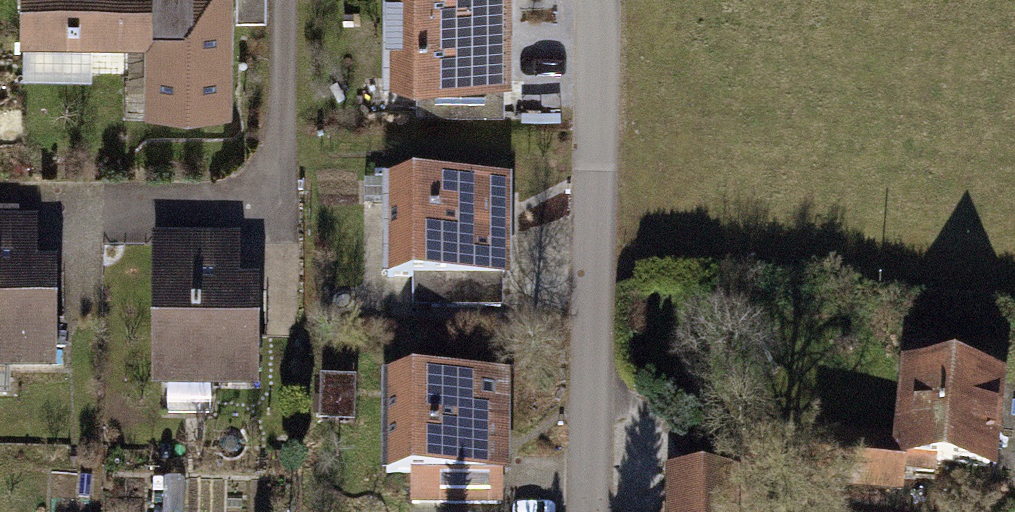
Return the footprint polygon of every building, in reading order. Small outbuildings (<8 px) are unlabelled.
[(27,50),(170,51),(170,0),(28,0),(27,50)] [(396,91),(524,90),(523,0),(396,0),(396,91)] [(521,188),(403,186),(402,286),(520,287),(521,188)] [(0,213),(0,379),(65,378),(64,273),(41,273),(41,213),(0,213)] [(245,235),(156,238),(161,394),(268,391),(265,289),(247,290),(245,235)] [(914,371),(905,437),(805,422),(797,505),(849,511),(904,511),(905,494),(947,501),(949,485),(1009,494),(1014,454),(1014,386),(914,371)] [(394,382),(395,481),(413,480),(413,511),(522,511),(521,382),(394,382)] [(666,472),(666,511),(740,511),(741,472),(666,472)]
